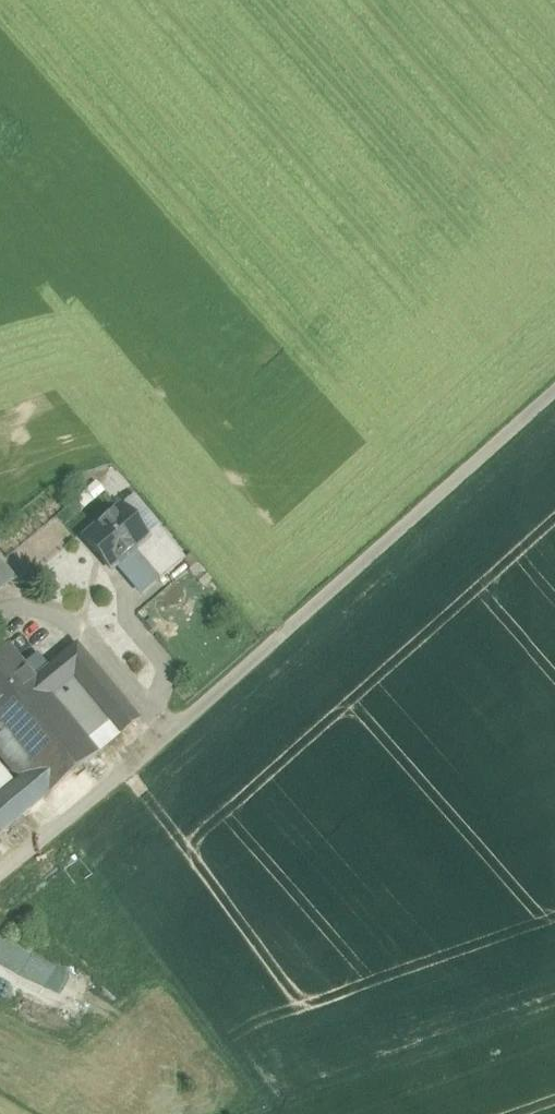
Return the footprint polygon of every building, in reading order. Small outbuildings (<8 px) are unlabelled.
[(93,506),(103,496),(92,483),(81,493),(93,506)] [(93,506),(81,493),(70,503),(81,516),(93,506)] [(131,498),(120,508),(146,538),(157,528),(131,498)] [(120,508),(83,539),(110,570),(133,551),(147,539),(146,538),(120,508)] [(185,560),(157,528),(146,538),(147,539),(133,551),(159,581),(185,560)] [(15,580),(0,562),(0,594),(15,580)] [(34,680),(42,689),(0,723),(0,733),(2,735),(0,737),(0,760),(10,773),(21,779),(40,802),(96,755),(84,740),(49,698),(72,679),(107,721),(120,736),(138,721),(76,645),(34,679),(34,680)] [(7,646),(0,652),(0,723),(42,689),(34,680),(34,679),(7,646)] [(72,679),(49,698),(84,740),(107,721),(72,679)] [(84,740),(96,755),(120,736),(107,721),(84,740)] [(7,790),(12,786),(0,773),(0,795),(7,790)] [(7,790),(28,812),(40,802),(21,779),(12,786),(7,790)] [(7,790),(0,795),(0,835),(28,812),(7,790)] [(55,987),(63,968),(0,940),(0,963),(55,987)]
